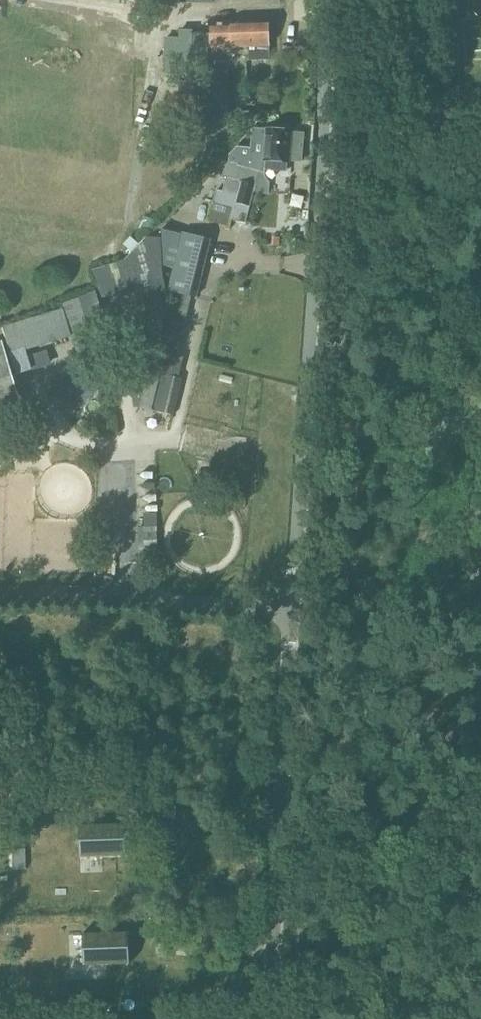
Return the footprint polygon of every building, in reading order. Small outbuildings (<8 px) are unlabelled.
[(269,60),(269,20),(211,21),(211,48),(249,48),(250,60),(269,60)] [(165,37),(165,73),(193,74),(194,30),(179,29),(179,37),(165,37)] [(217,190),(214,203),(232,208),(233,209),(231,219),(246,223),(253,196),(255,191),(268,194),(269,183),(269,181),(266,177),(258,175),(260,171),(265,172),(265,169),(280,170),(287,171),(287,162),(289,163),(290,160),(291,160),(303,161),(305,133),(292,132),(292,131),(280,130),(280,128),(272,127),(272,129),(268,129),(264,129),(253,128),(251,149),(237,148),(231,156),(231,161),(230,163),(225,162),(221,176),(228,177),(223,192),(217,190)] [(183,234),(162,229),(164,266),(175,268),(169,290),(196,298),(211,239),(184,232),(183,234)] [(126,261),(95,271),(103,297),(151,291),(144,352),(153,353),(160,354),(167,293),(163,270),(163,268),(161,239),(148,238),(126,261)] [(64,308),(3,326),(17,375),(33,370),(51,364),(47,350),(45,345),(72,336),(81,363),(97,358),(101,369),(117,364),(95,293),(63,303),(64,308)] [(165,355),(153,410),(173,415),(182,379),(177,378),(183,357),(177,356),(192,298),(175,293),(161,354),(165,355)] [(3,340),(0,341),(0,429),(27,421),(3,340)] [(142,394),(134,395),(135,405),(142,405),(151,410),(151,409),(161,361),(151,359),(142,394)] [(87,369),(76,379),(69,372),(46,394),(53,402),(68,418),(102,385),(87,369)] [(209,471),(198,472),(198,488),(209,487),(209,471)] [(144,527),(145,543),(145,545),(146,545),(158,545),(157,527),(145,527),(144,527)] [(48,816),(32,817),(33,828),(49,828),(48,816)] [(117,824),(80,825),(81,857),(126,856),(125,830),(117,831),(117,824)] [(121,939),(121,932),(83,933),(84,966),(130,964),(129,939),(121,939)]
